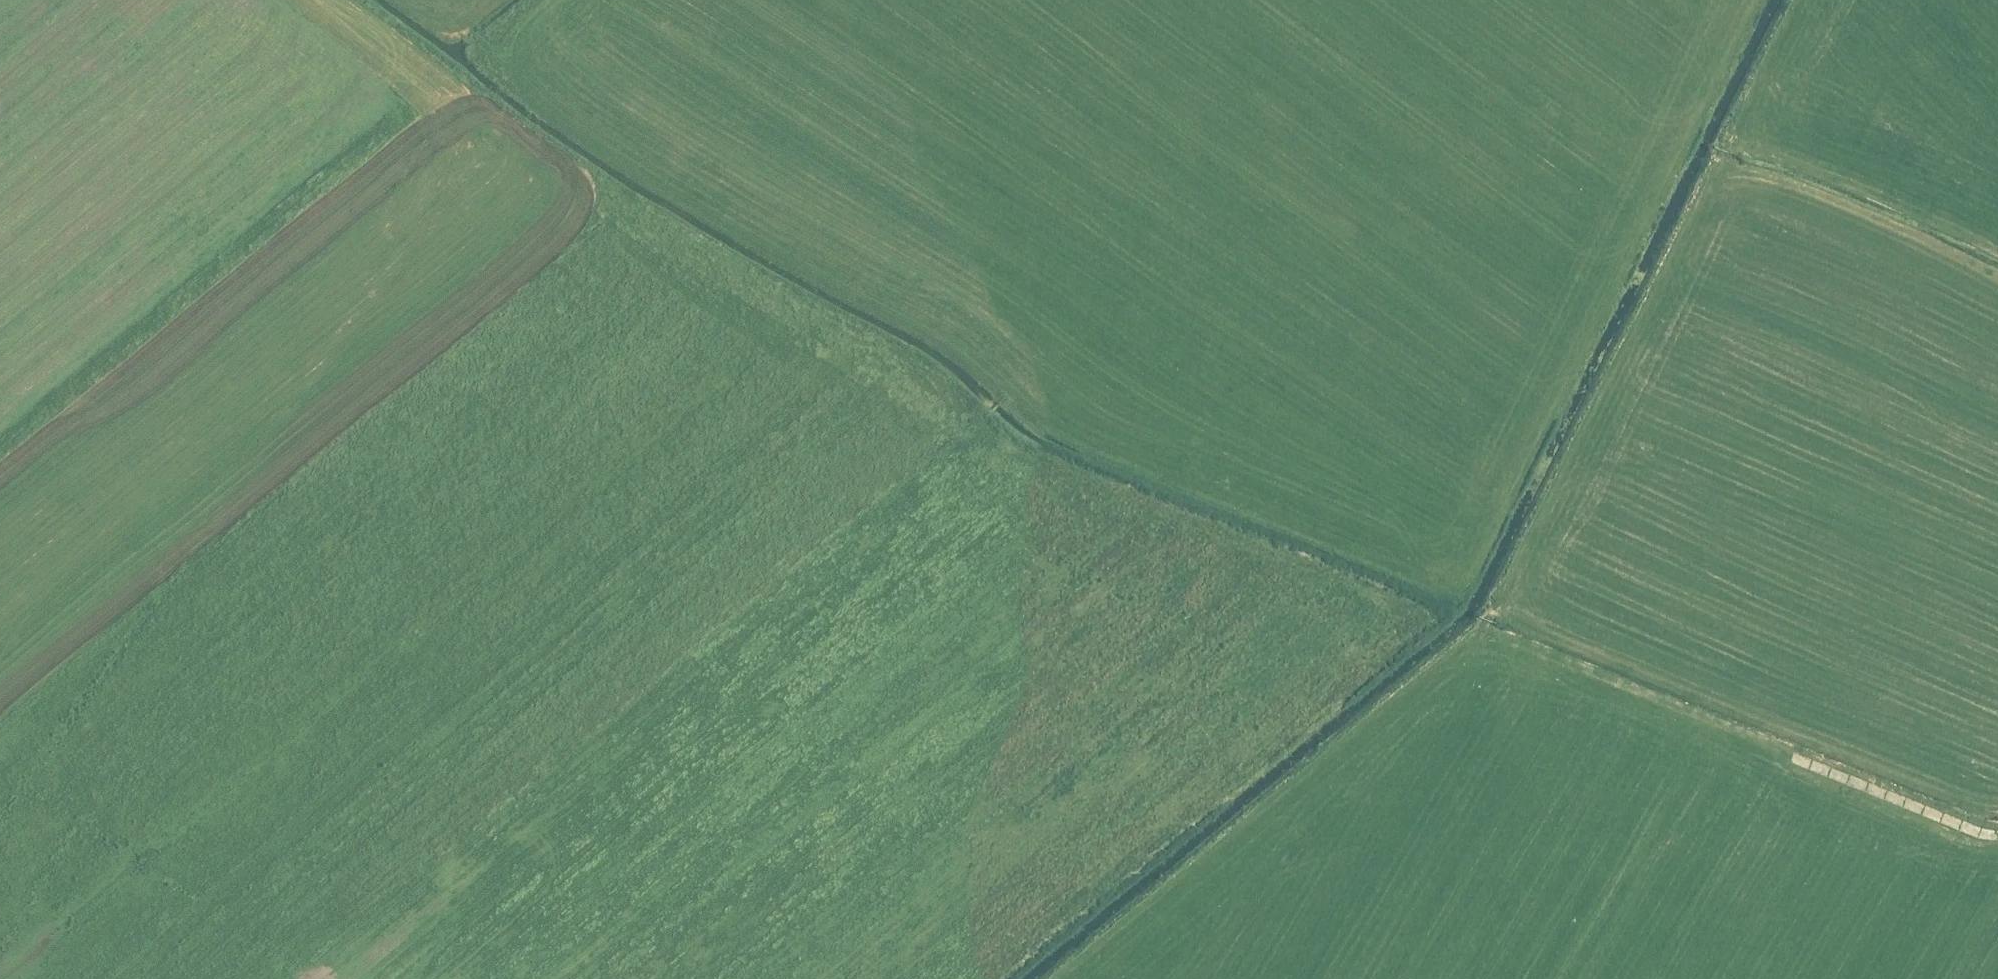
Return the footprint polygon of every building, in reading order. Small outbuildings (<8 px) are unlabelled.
[(1875,791),(1872,802),(1912,812),(1915,801),(1875,791)]
